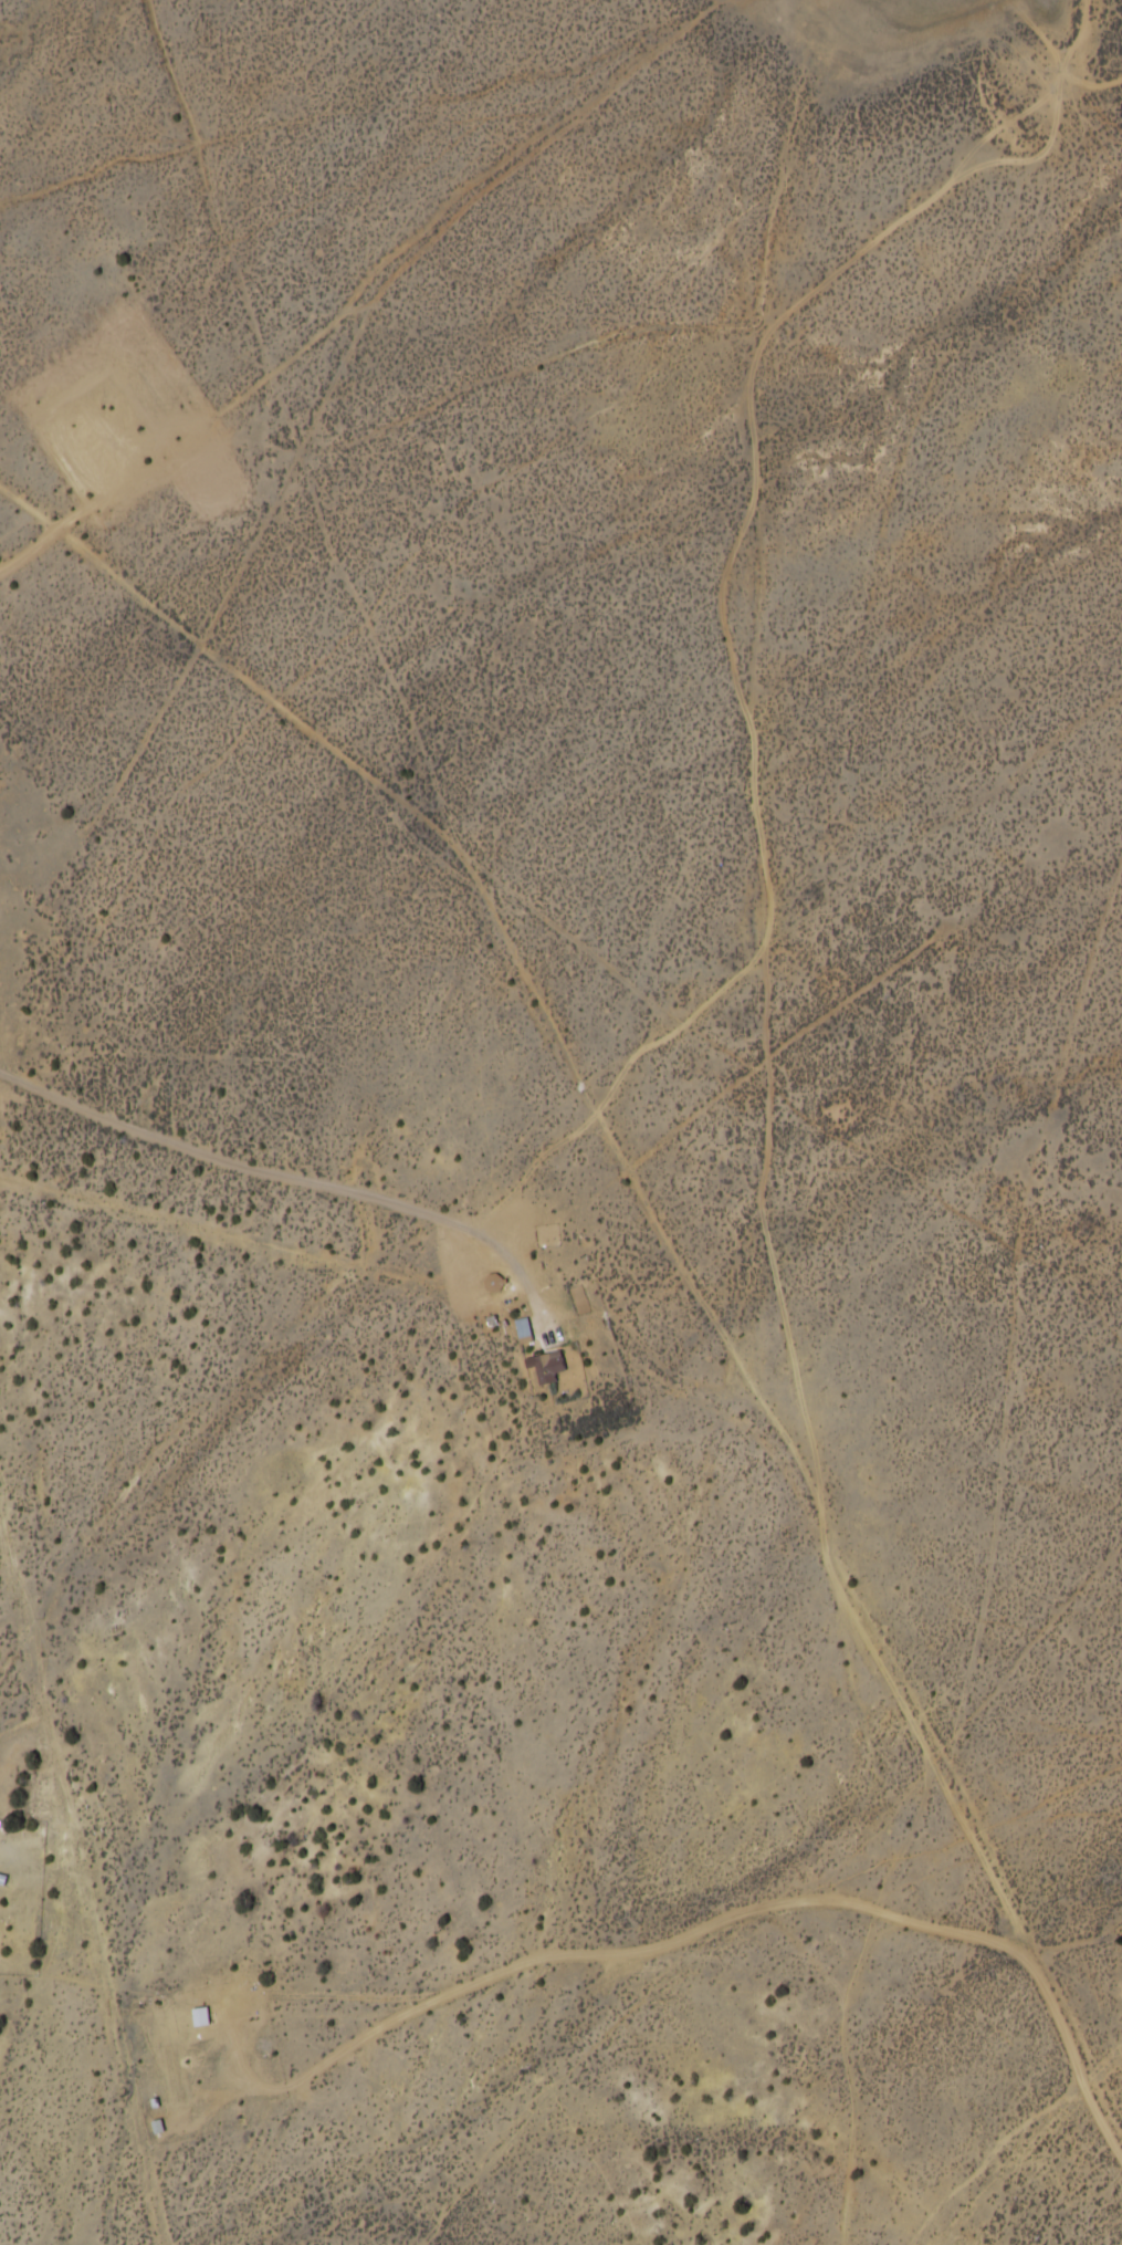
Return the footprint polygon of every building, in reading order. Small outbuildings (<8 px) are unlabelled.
[(513,1344),(530,1343),(529,1319),(512,1320),(513,1344)]
